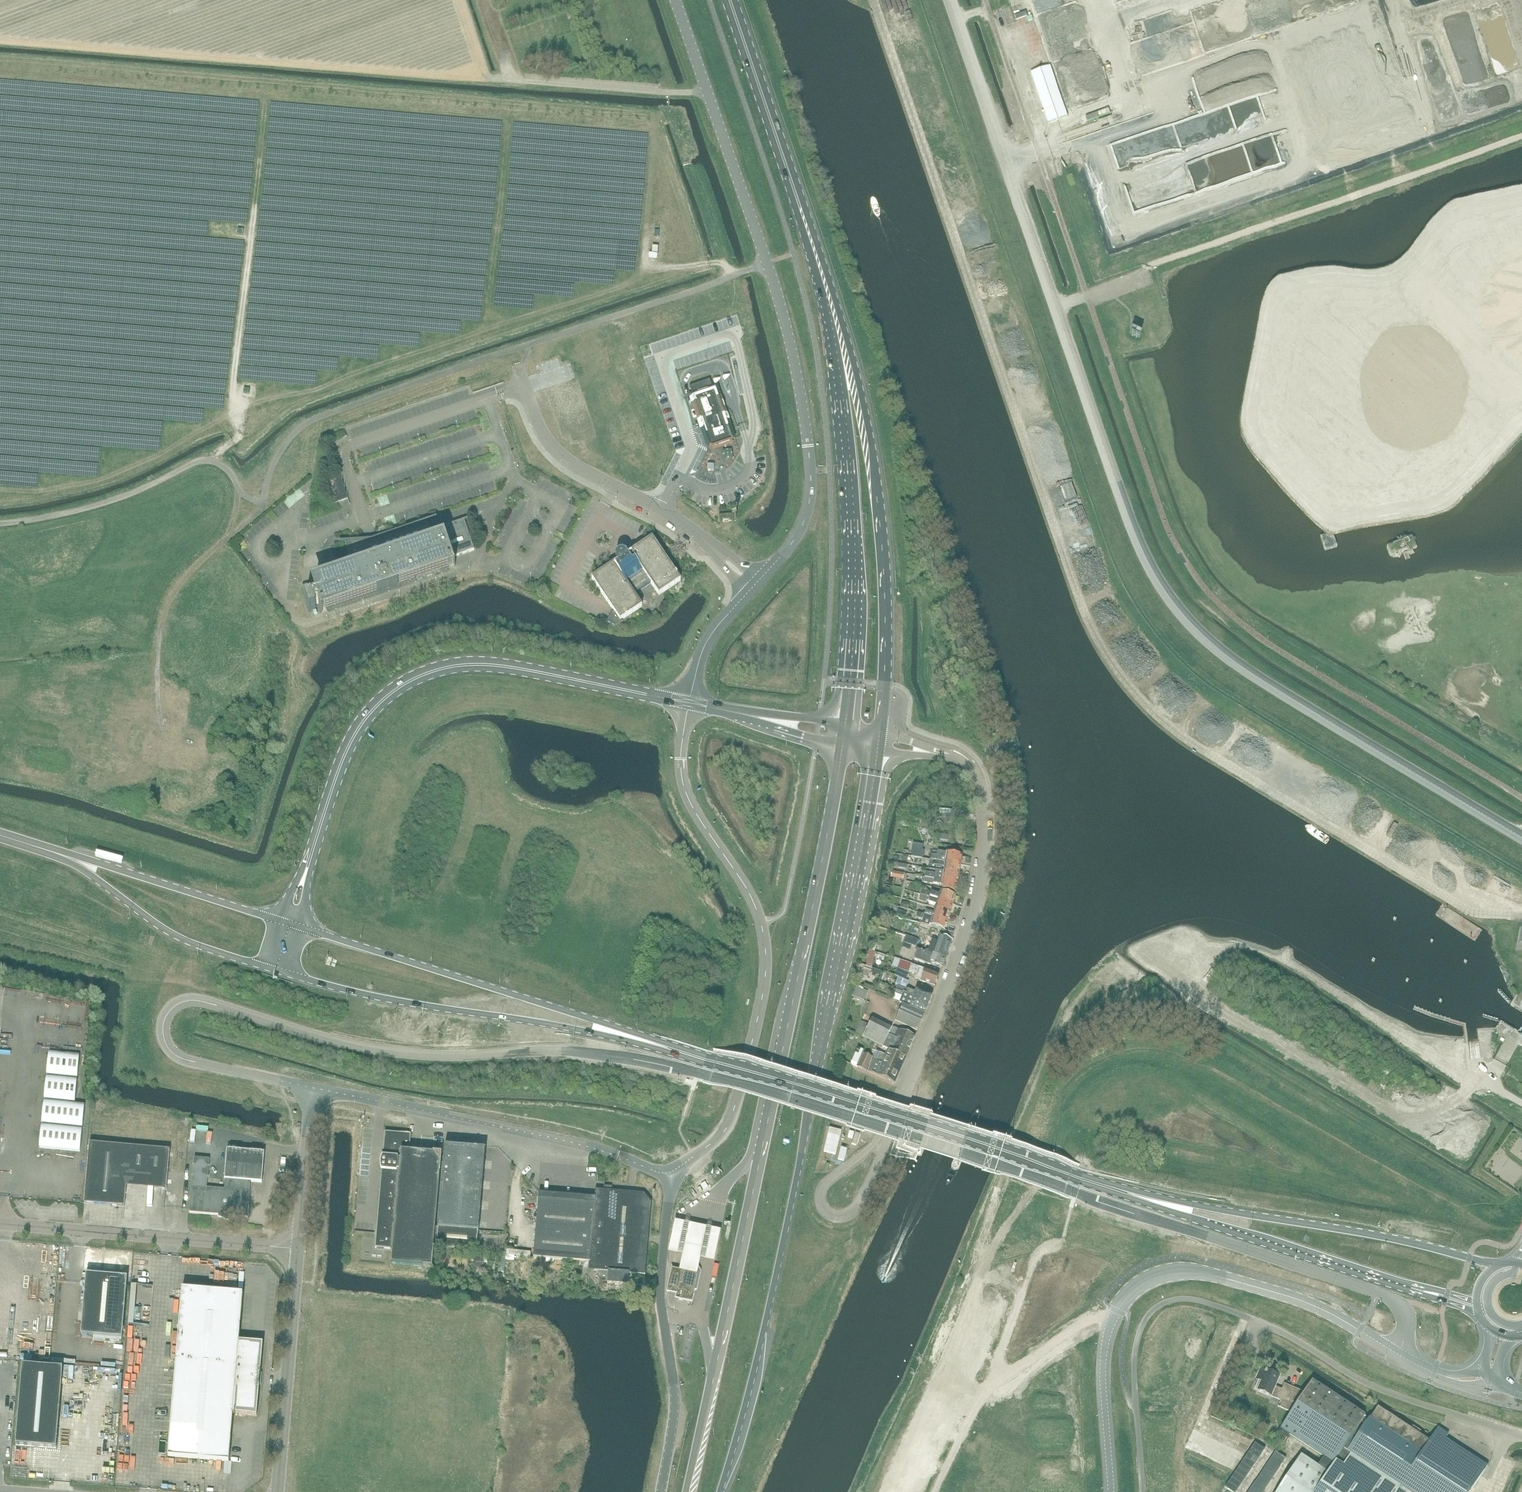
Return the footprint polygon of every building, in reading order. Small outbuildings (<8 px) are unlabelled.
[(1197,4),(1199,15),(1205,14),(1202,3),(1197,4)] [(1207,21),(1210,27),(1217,25),(1215,18),(1207,21)] [(1031,38),(1034,63),(1044,62),(1044,58),(1048,58),(1046,36),(1040,37),(1031,38)] [(1067,116),(1062,103),(1050,66),(1031,73),(1048,123),(1067,116)] [(710,380),(690,387),(690,388),(691,388),(692,392),(691,392),(692,394),(692,395),(694,394),(695,396),(693,397),(693,398),(694,402),(695,402),(701,420),(699,420),(704,434),(707,442),(709,441),(710,445),(710,446),(711,448),(713,447),(714,447),(729,441),(730,441),(733,440),(732,439),(732,438),(723,413),(723,412),(714,386),(714,385),(712,386),(710,380)] [(452,558),(474,550),(464,520),(456,523),(456,524),(453,525),(452,524),(450,525),(446,526),(446,527),(447,527),(448,531),(441,534),(439,530),(441,529),(440,528),(430,532),(426,533),(426,534),(427,534),(431,543),(385,559),(383,552),(371,557),(373,563),(354,569),(315,583),(317,588),(305,592),(303,587),(302,587),(310,610),(316,608),(315,605),(319,603),(322,612),(323,612),(322,609),(453,564),(454,567),(455,567),(452,558)] [(426,534),(426,533),(430,532),(427,522),(371,542),(345,542),(354,569),(373,563),(371,557),(383,552),(385,559),(431,543),(427,534),(426,534)] [(1414,535),(1388,545),(1391,555),(1393,554),(1394,557),(1404,553),(1406,559),(1411,557),(1410,554),(1416,552),(1414,549),(1418,547),(1414,535)] [(659,595),(681,580),(652,538),(625,556),(622,552),(617,556),(619,560),(592,578),(620,621),(642,606),(634,594),(651,583),(659,595)] [(545,581),(552,567),(545,563),(538,577),(545,581)] [(614,628),(616,623),(609,619),(607,624),(614,628)] [(913,843),(911,857),(922,858),(923,845),(913,843)] [(960,864),(961,855),(937,852),(936,857),(931,856),(930,860),(960,864)] [(930,860),(929,865),(936,866),(936,868),(942,869),(942,867),(944,867),(943,871),(959,873),(960,864),(930,860)] [(959,873),(943,871),(935,870),(935,875),(925,873),(925,878),(958,882),(959,873)] [(925,878),(924,882),(934,883),(942,885),(941,889),(956,892),(958,882),(925,878)] [(939,895),(931,893),(922,890),(920,894),(952,904),(955,895),(940,891),(939,895)] [(950,913),(952,904),(920,894),(919,899),(936,904),(935,908),(950,913)] [(947,921),(950,913),(935,908),(934,913),(925,910),(924,914),(947,921)] [(918,913),(916,918),(918,918),(923,920),(922,924),(924,924),(941,930),(944,931),(944,930),(947,921),(924,914),(924,915),(920,913),(918,913)] [(944,930),(944,931),(941,930),(939,936),(938,941),(950,945),(954,933),(944,930)] [(950,945),(938,941),(932,939),(928,950),(926,949),(925,952),(945,958),(950,945)] [(945,958),(925,952),(917,949),(914,959),(930,965),(931,963),(942,966),(945,958)] [(901,960),(899,968),(909,971),(911,965),(912,964),(901,960)] [(911,965),(909,972),(916,974),(915,978),(935,985),(939,974),(934,972),(919,967),(919,968),(911,965)] [(856,987),(853,995),(865,1000),(868,992),(856,987)] [(929,1003),(932,994),(917,988),(915,992),(907,989),(906,994),(929,1003)] [(903,993),(899,1004),(902,1005),(909,1008),(924,1015),(929,1003),(906,994),(903,993)] [(924,1015),(909,1008),(902,1005),(895,1022),(917,1032),(924,1015)] [(891,1031),(892,1028),(872,1018),(867,1030),(866,1029),(862,1038),(883,1047),(891,1031)] [(891,1031),(883,1047),(888,1049),(885,1055),(904,1063),(906,1058),(915,1037),(897,1029),(895,1028),(892,1028),(891,1031)] [(53,1056),(45,1146),(87,1150),(91,1103),(82,1102),(87,1053),(52,1049),(52,1056),(53,1056)] [(885,1055),(877,1052),(868,1072),(895,1084),(895,1083),(904,1063),(885,1055)] [(864,1053),(858,1067),(867,1071),(873,1057),(864,1053)] [(410,1152),(411,1134),(385,1132),(383,1158),(386,1158),(385,1168),(382,1168),(375,1248),(393,1249),(392,1264),(423,1266),(423,1267),(432,1267),(434,1248),(433,1248),(440,1174),(442,1154),(433,1153),(433,1154),(410,1152)] [(167,1180),(170,1150),(89,1143),(84,1203),(125,1207),(127,1177),(167,1180)] [(440,1207),(480,1210),(485,1156),(486,1149),(459,1146),(459,1147),(455,1146),(445,1146),(440,1207)] [(264,1153),(262,1153),(227,1150),(225,1179),(225,1189),(207,1188),(208,1178),(210,1159),(194,1158),(190,1212),(219,1215),(218,1216),(218,1217),(229,1221),(229,1220),(226,1219),(227,1215),(229,1216),(248,1217),(251,1182),(262,1182),(264,1153)] [(534,1249),(533,1257),(589,1262),(589,1270),(599,1271),(598,1275),(604,1282),(607,1282),(607,1284),(611,1284),(628,1285),(629,1277),(629,1275),(629,1273),(645,1275),(648,1242),(647,1242),(648,1235),(649,1235),(651,1202),(644,1194),(636,1193),(635,1193),(635,1194),(628,1193),(628,1192),(612,1191),(611,1191),(610,1191),(605,1191),(605,1190),(604,1190),(595,1190),(595,1197),(579,1196),(579,1197),(572,1196),(551,1194),(543,1194),(543,1193),(539,1193),(536,1224),(537,1225),(536,1232),(535,1241),(535,1242),(535,1249),(534,1249)] [(440,1207),(438,1228),(478,1231),(480,1210),(440,1207)] [(504,1232),(509,1233),(508,1243),(513,1244),(514,1220),(505,1220),(504,1232)] [(721,1230),(676,1221),(669,1252),(683,1255),(680,1271),(697,1274),(701,1259),(715,1262),(721,1230)] [(476,1251),(478,1231),(438,1228),(436,1248),(476,1251)] [(683,1265),(681,1271),(672,1269),(667,1292),(677,1294),(676,1298),(692,1302),(695,1290),(697,1290),(696,1290),(700,1272),(698,1268),(683,1265)] [(122,1338),(127,1277),(87,1274),(81,1335),(122,1338)] [(239,1341),(243,1293),(182,1288),(168,1456),(229,1462),(233,1414),(257,1416),(263,1343),(239,1341)] [(171,1375),(172,1359),(159,1358),(158,1374),(171,1375)] [(57,1449),(63,1368),(23,1365),(16,1445),(57,1449)] [(1280,1377),(1260,1369),(1256,1379),(1261,1382),(1257,1391),(1271,1397),(1272,1395),(1281,1399),(1278,1407),(1291,1413),(1275,1437),(1283,1442),(1289,1434),(1324,1457),(1318,1466),(1301,1455),(1277,1491),(1471,1491),(1486,1468),(1444,1440),(1448,1435),(1438,1428),(1429,1441),(1419,1434),(1421,1431),(1413,1426),(1411,1429),(1377,1407),(1370,1419),(1367,1418),(1364,1416),(1365,1415),(1362,1412),(1361,1413),(1312,1381),(1306,1389),(1304,1392),(1284,1384),(1282,1390),(1276,1387),(1280,1377)] [(1089,1398),(1098,1385),(1088,1378),(1079,1391),(1089,1398)] [(1225,1487),(1232,1491),(1236,1491),(1265,1449),(1255,1442),(1225,1487)] [(1248,1491),(1262,1491),(1285,1458),(1275,1451),(1248,1491)]
